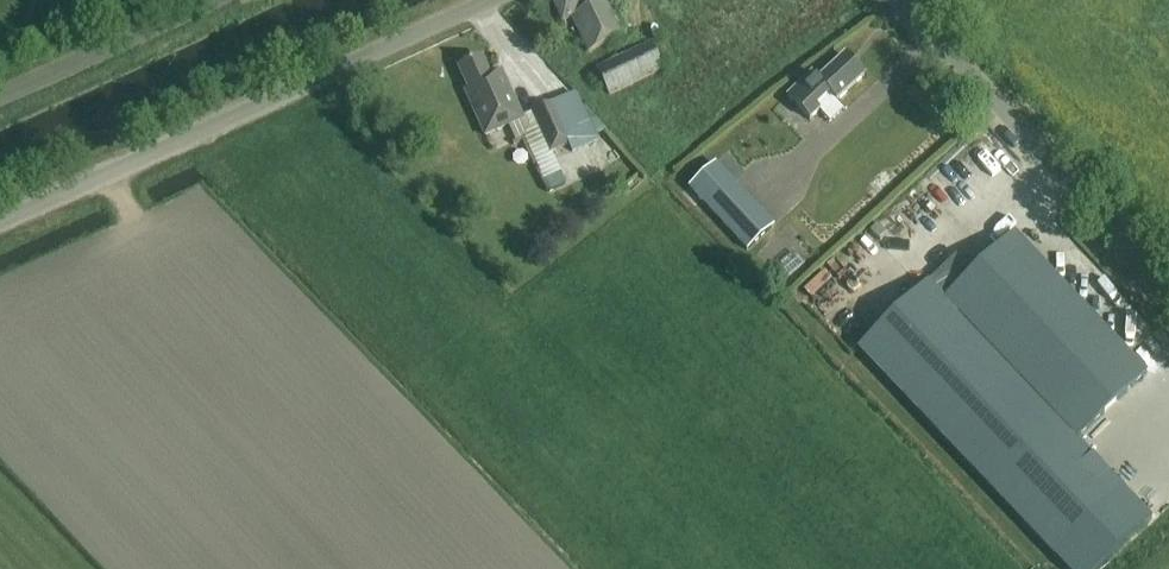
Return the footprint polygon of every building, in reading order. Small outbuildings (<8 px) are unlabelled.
[(597,0),(552,0),(562,22),(571,18),(588,53),(623,37),(606,2),(599,6),(597,0)] [(609,97),(663,71),(651,45),(597,70),(609,97)] [(552,153),(575,143),(558,104),(533,115),(523,120),(501,73),(490,78),(481,59),(458,69),(468,91),(465,93),(485,137),(508,127),(516,146),(526,141),(544,183),(549,181),(554,193),(568,187),(552,153)] [(836,103),(864,78),(846,59),(822,81),(814,73),(785,100),(811,126),(823,114),(818,110),(831,98),(836,103)] [(741,196),(786,155),(766,134),(721,175),(741,196)] [(709,163),(682,188),(742,252),(769,226),(741,196),(721,175),(709,163)] [(1146,374),(1014,236),(972,276),(944,302),(928,285),(858,351),(1056,558),(1125,493),(1076,441),(1146,374)] [(956,259),(928,285),(944,302),(972,276),(956,259)] [(1125,489),(1152,517),(1168,501),(1168,448),(1125,489)]
